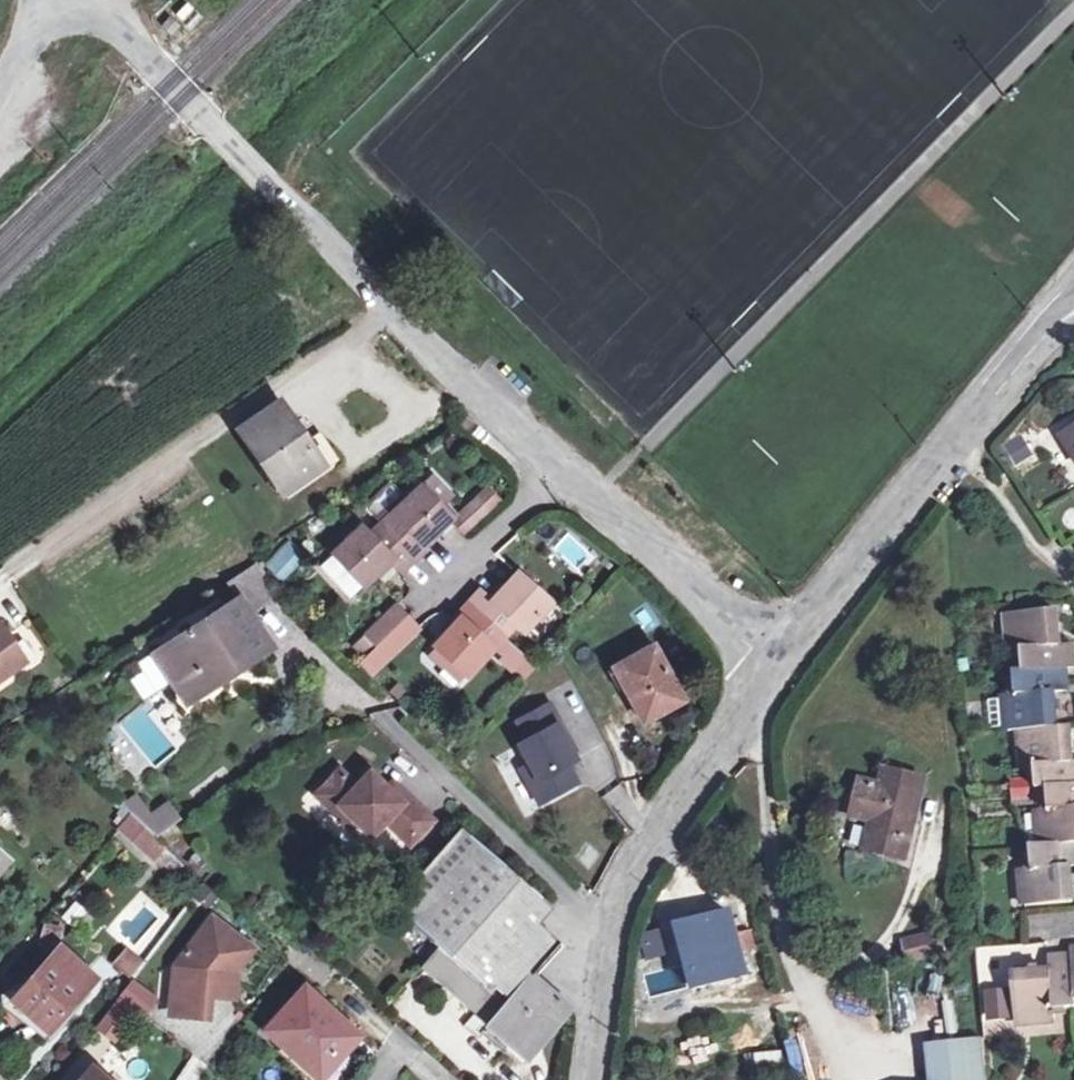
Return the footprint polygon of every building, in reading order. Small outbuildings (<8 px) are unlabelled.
[(320,467),(278,404),(239,431),(282,493),(320,467)] [(1063,431),(1073,451),(1073,425),(1063,431)] [(1020,434),(1002,445),(1015,466),(1033,454),(1020,434)] [(432,477),(420,488),(439,509),(451,497),(432,477)] [(380,526),(368,537),(361,529),(333,555),(363,587),(389,562),(397,570),(410,557),(449,521),(450,520),(439,509),(420,488),(380,526)] [(476,500),(457,518),(468,530),(487,512),(476,500)] [(304,556),(289,541),(267,565),(282,579),(304,556)] [(331,556),(318,565),(346,606),(359,596),(331,556)] [(277,587),(255,566),(241,581),(263,602),(277,587)] [(451,662),(466,676),(468,677),(496,645),(504,636),(516,624),(524,631),(549,603),(517,574),(493,601),(484,594),(436,648),(437,649),(451,662)] [(239,598),(210,617),(214,622),(187,640),(191,646),(160,666),(186,706),(227,679),(221,671),(238,660),(241,664),(270,645),(239,598)] [(377,646),(406,619),(395,607),(364,637),(375,648),(377,646)] [(1070,742),(1068,725),(1055,727),(1054,710),(1053,701),(1052,691),(1066,690),(1065,682),(1064,668),(1073,667),(1072,653),(1071,643),(1057,644),(1056,634),(1056,625),(1054,609),(1007,613),(1010,649),(1014,649),(1020,648),(1021,660),(1022,670),(1012,671),(1013,682),(1014,693),(1008,694),(1005,694),(1008,731),(1021,730),(1024,766),(1028,766),(1034,765),(1052,764),(1054,787),(1065,786),(1067,807),(1048,809),(1042,809),(1039,810),(1042,845),(1030,846),(1031,857),(1032,869),(1026,870),(1023,870),(1026,906),(1073,902),(1072,886),(1071,877),(1070,867),(1073,866),(1073,761),(1071,761),(1070,751),(1070,742)] [(153,655),(160,666),(191,646),(187,640),(214,622),(210,617),(153,655)] [(417,630),(406,619),(377,646),(388,658),(417,630)] [(0,627),(0,679),(25,662),(0,627)] [(504,636),(496,645),(506,654),(514,645),(504,636)] [(506,654),(501,659),(524,680),(537,665),(514,645),(506,654)] [(642,722),(670,708),(663,694),(675,688),(653,646),(613,668),(642,722)] [(446,667),(451,662),(437,649),(432,655),(446,667)] [(455,688),(466,676),(451,662),(446,667),(440,674),(455,688)] [(663,694),(670,708),(682,701),(675,688),(663,694)] [(500,722),(538,803),(584,782),(546,701),(500,722)] [(886,769),(882,787),(862,782),(854,816),(873,821),(866,850),(904,860),(924,779),(886,769)] [(336,815),(342,809),(355,822),(370,837),(385,821),(410,845),(433,821),(407,796),(401,803),(369,772),(356,786),(339,770),(315,795),(336,815)] [(386,788),(401,803),(407,796),(392,782),(386,788)] [(145,821),(157,837),(181,820),(170,804),(145,821)] [(355,822),(342,809),(336,815),(349,828),(355,822)] [(166,845),(157,837),(132,814),(119,829),(154,858),(166,845)] [(421,969),(486,1025),(532,973),(559,943),(537,925),(552,908),(461,829),(393,907),(439,948),(421,969)] [(133,948),(164,915),(140,893),(109,926),(133,948)] [(700,987),(747,975),(731,912),(683,925),(700,987)] [(253,950),(212,919),(178,963),(173,1015),(202,1018),(204,996),(234,999),(237,971),(253,950)] [(935,934),(904,941),(908,960),(939,953),(935,934)] [(111,962),(129,976),(142,958),(124,944),(111,962)] [(93,980),(58,949),(15,998),(32,1013),(30,1015),(47,1031),(93,980)] [(1070,949),(1070,956),(1053,957),(1048,958),(1049,971),(1039,972),(1030,973),(1013,974),(1017,1021),(1054,1018),(1053,1015),(1053,1009),(1065,1008),(1073,1007),(1073,949),(1070,949)] [(571,1008),(532,973),(486,1025),(525,1060),(571,1008)] [(129,978),(92,1028),(116,1046),(153,995),(129,978)] [(356,1062),(345,1051),(358,1037),(304,988),(265,1031),(320,1079),(339,1079),(356,1062)] [(982,1038),(930,1044),(934,1079),(986,1079),(982,1038)] [(90,1070),(82,1079),(102,1079),(90,1070)]
